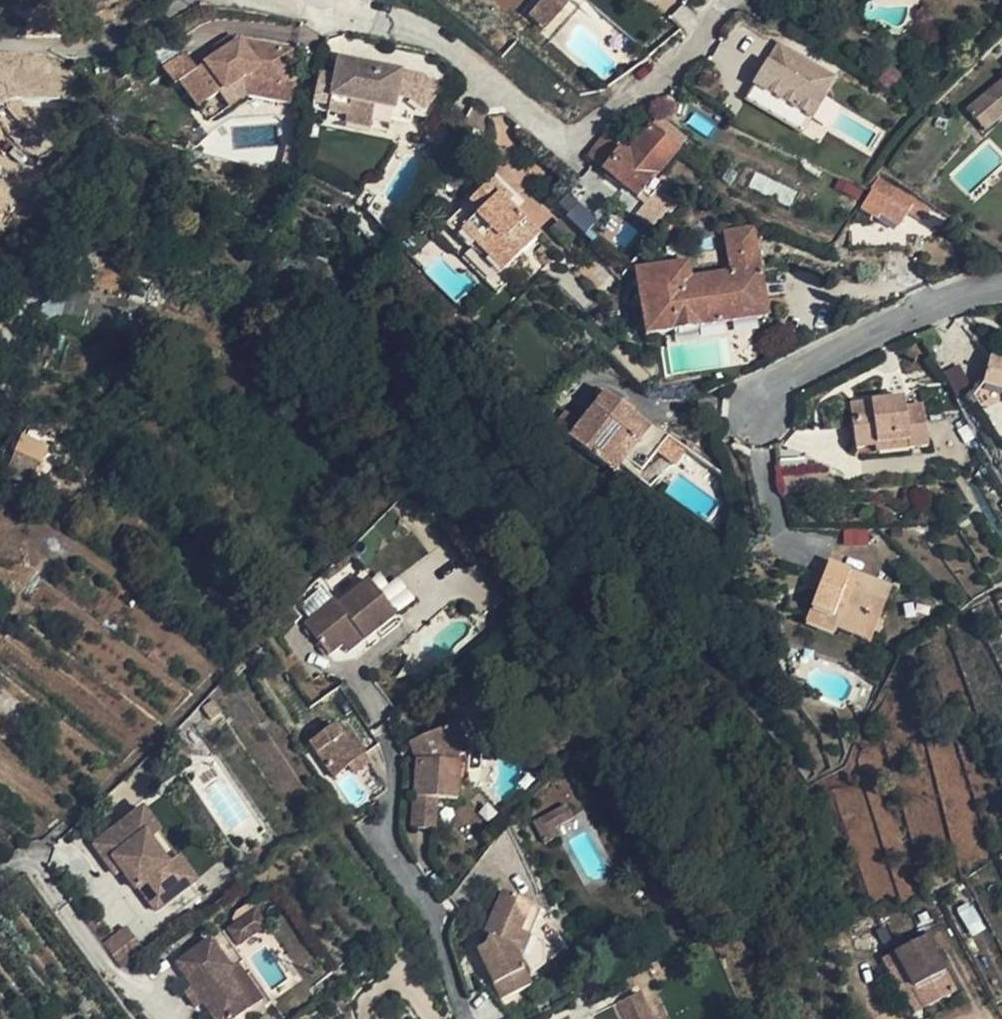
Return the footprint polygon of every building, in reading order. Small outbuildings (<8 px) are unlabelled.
[(535,4),(550,17),(565,0),(539,0),(535,4)] [(237,37),(194,68),(183,52),(180,54),(166,64),(196,108),(217,95),(227,110),(248,97),(289,103),(292,84),(286,83),(293,47),(237,37)] [(775,40),(746,94),(808,127),(837,73),(775,40)] [(415,74),(334,60),(332,75),(325,74),(316,72),(310,105),(326,107),(325,115),(344,118),(343,124),(368,128),(371,109),(391,112),(394,98),(407,100),(421,111),(438,90),(415,74)] [(976,134),(996,116),(991,110),(1001,101),(1001,88),(995,81),(958,114),(976,134)] [(991,110),(996,116),(1001,111),(1001,101),(991,110)] [(664,115),(649,131),(675,154),(689,139),(664,115)] [(833,237),(855,185),(727,129),(713,159),(703,181),(833,237)] [(675,154),(649,131),(632,149),(624,142),(619,149),(654,179),(675,154)] [(650,183),(654,179),(619,149),(617,150),(607,141),(590,161),(635,200),(638,198),(650,183)] [(284,171),(288,160),(278,157),(276,163),(274,168),(284,171)] [(680,166),(677,169),(677,170),(675,172),(675,175),(675,179),(675,181),(676,184),(678,186),(680,188),(683,189),(685,190),(688,190),(690,190),(693,189),(695,188),(697,186),(699,185),(701,182),(701,179),(701,176),(701,173),(699,170),(697,167),(694,165),(690,164),(687,163),(683,164),(680,166)] [(458,232),(498,274),(538,236),(527,224),(506,202),(511,198),(492,179),(467,204),(477,214),(458,232)] [(867,192),(871,194),(860,213),(875,223),(879,217),(886,204),(907,218),(920,227),(927,214),(875,181),(867,192)] [(659,189),(650,183),(638,198),(646,204),(659,189)] [(498,274),(458,232),(477,214),(467,204),(437,233),(496,294),(507,283),(498,274)] [(904,224),(907,218),(886,204),(879,217),(895,226),(899,221),(904,224)] [(635,276),(647,340),(662,338),(765,322),(750,230),(720,236),(727,276),(687,283),(684,267),(635,276)] [(921,240),(929,252),(937,247),(940,245),(931,233),(921,240)] [(112,336),(118,315),(92,308),(86,328),(112,336)] [(992,360),(986,386),(1001,391),(1001,362),(992,360)] [(955,389),(967,383),(958,366),(946,372),(955,389)] [(573,450),(607,477),(634,445),(645,453),(657,437),(613,400),(573,450)] [(853,451),(874,449),(874,455),(926,449),(921,410),(903,411),(902,402),(848,408),(853,451)] [(708,453),(717,428),(691,418),(682,442),(708,453)] [(4,454),(28,463),(36,445),(10,437),(4,454)] [(634,445),(607,477),(618,486),(645,453),(634,445)] [(28,463),(4,454),(0,462),(0,479),(18,486),(28,463)] [(777,493),(828,491),(827,462),(776,464),(777,493)] [(889,586),(828,564),(806,625),(814,628),(834,636),(836,631),(868,643),(889,586)] [(347,623),(354,633),(386,609),(357,573),(326,595),(323,591),(292,614),(317,647),(331,636),(347,623)] [(993,604),(1001,622),(1001,600),(993,604)] [(338,645),(354,633),(347,623),(331,636),(338,645)] [(299,734),(301,738),(327,721),(323,717),(299,734)] [(449,718),(409,735),(417,755),(408,756),(405,824),(429,824),(431,794),(450,796),(450,777),(451,754),(463,749),(462,745),(449,718)] [(327,721),(301,738),(324,771),(352,750),(338,728),(334,731),(331,727),(327,721)] [(338,728),(352,750),(354,748),(338,722),(331,727),(334,731),(338,728)] [(417,755),(409,735),(401,739),(408,756),(417,755)] [(461,779),(463,749),(451,754),(450,777),(461,779)] [(375,784),(377,782),(360,756),(358,758),(375,784)] [(363,792),(375,784),(358,758),(346,766),(363,792)] [(561,794),(529,812),(540,832),(553,825),(549,818),(567,807),(561,794)] [(125,813),(115,821),(168,893),(179,885),(125,813)] [(168,893),(115,821),(79,849),(94,870),(98,867),(108,879),(121,897),(124,894),(140,914),(168,893)] [(98,867),(94,870),(104,882),(108,879),(98,867)] [(513,930),(523,902),(494,890),(476,931),(481,934),(477,943),(469,947),(493,997),(523,983),(511,960),(522,934),(513,930)] [(533,907),(523,902),(513,930),(522,934),(533,907)] [(123,925),(99,944),(117,968),(142,949),(123,925)] [(481,934),(476,931),(469,947),(477,943),(481,934)] [(211,1018),(221,1018),(242,1004),(216,968),(221,965),(199,935),(167,960),(205,1011),(211,1018)] [(955,994),(924,939),(893,956),(924,1011),(955,994)] [(226,962),(221,965),(216,968),(242,1004),(252,997),(226,962)] [(622,1018),(653,1018),(642,991),(615,1001),(622,1018)]
